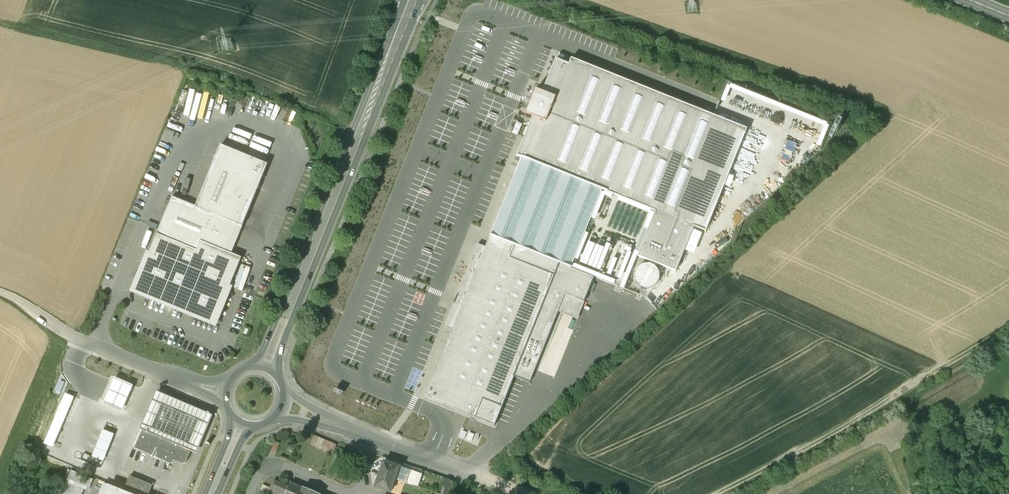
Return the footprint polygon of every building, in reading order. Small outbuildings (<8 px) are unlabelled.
[(529,383),(558,312),(577,320),(594,277),(571,267),(602,190),(655,211),(637,256),(649,261),(656,264),(676,272),(684,251),(694,254),(702,234),(692,230),(694,227),(706,232),(724,185),(730,188),(734,177),(728,175),(747,129),(571,59),(569,64),(556,59),(542,93),(532,88),(522,113),(532,117),(517,156),(522,158),(486,247),(478,244),(445,326),(453,329),(425,399),(494,427),(514,377),(529,383)] [(196,122),(199,95),(193,94),(190,122),(196,122)] [(221,145),(196,206),(172,197),(149,252),(142,268),(139,267),(137,273),(140,274),(133,290),(173,307),(173,309),(175,305),(213,320),(227,286),(229,286),(241,258),(231,253),(268,165),(221,145)] [(645,288),(649,289),(653,287),(657,284),(659,280),(659,276),(659,272),(657,269),(655,267),(656,264),(649,261),(648,264),(644,265),(640,267),(637,270),(635,275),(635,280),(637,284),(640,287),(645,288)] [(212,415),(156,391),(140,429),(142,430),(144,427),(192,448),(191,451),(196,453),(212,415)] [(192,448),(144,427),(142,430),(135,448),(171,463),(172,463),(174,460),(183,464),(186,463),(192,448)] [(336,445),(314,435),(310,444),(332,454),(336,445)] [(411,471),(384,462),(380,474),(395,480),(395,479),(406,483),(411,471)] [(92,477),(73,468),(61,493),(85,493),(92,477)] [(395,480),(380,474),(375,487),(390,493),(395,480)] [(130,477),(124,491),(132,493),(149,493),(152,486),(130,477)] [(290,483),(289,487),(274,480),(270,488),(284,493),(301,493),(303,489),(303,488),(290,483)] [(109,486),(106,493),(130,493),(109,486)]
